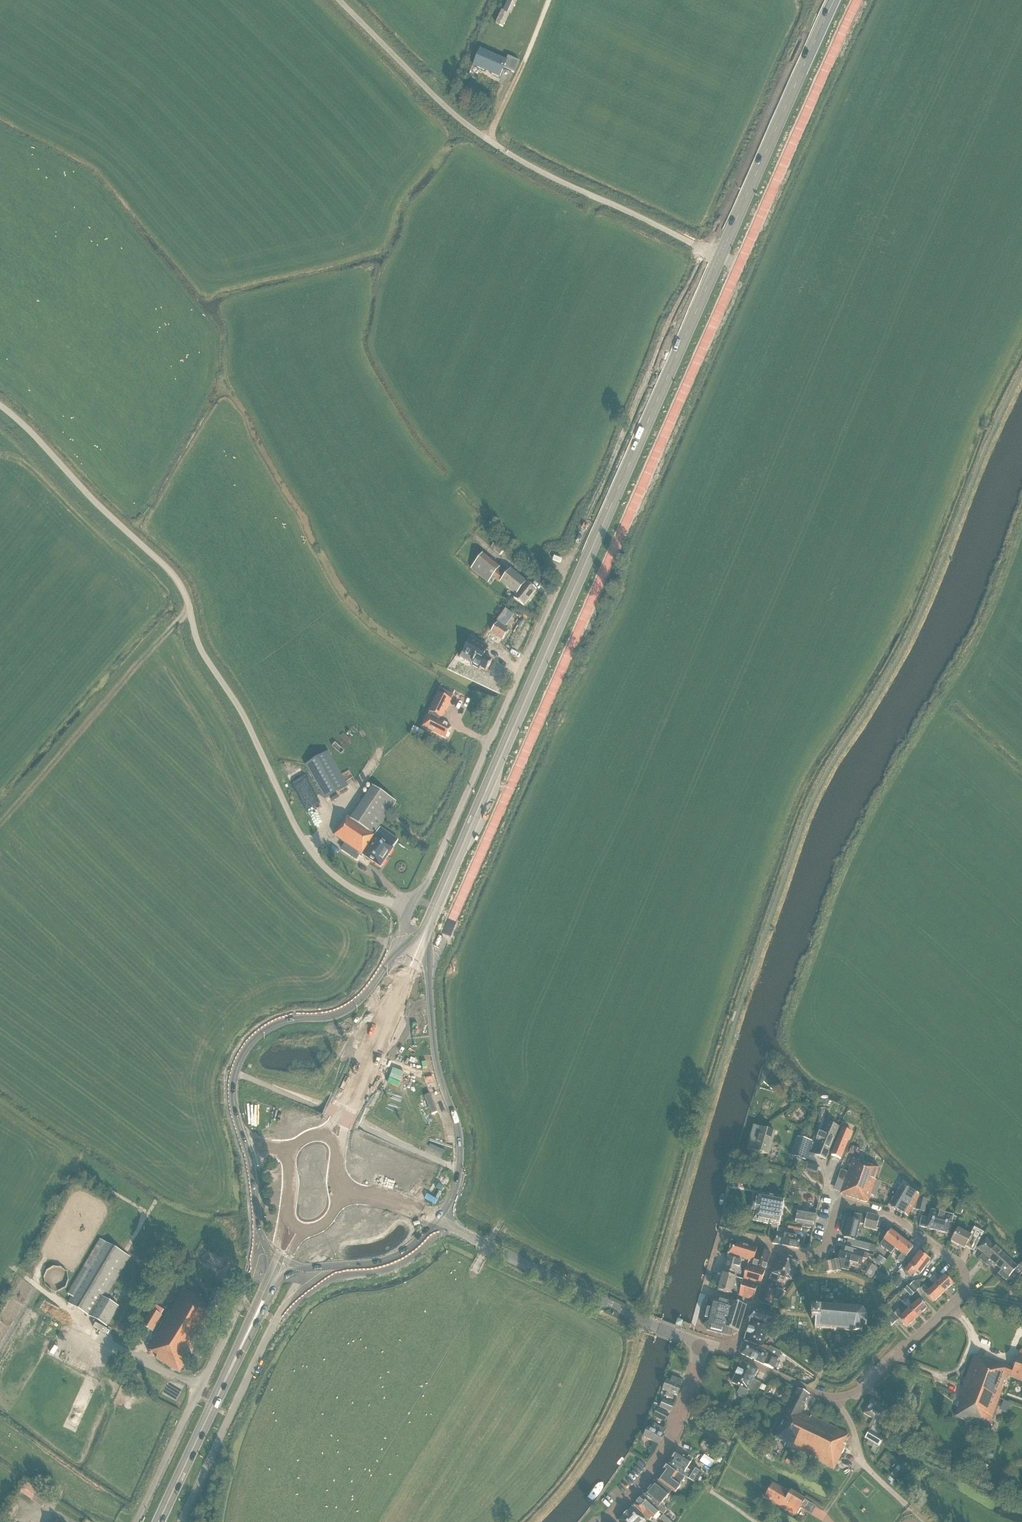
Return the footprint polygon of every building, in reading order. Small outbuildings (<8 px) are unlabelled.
[(504,10),(508,0),(502,0),(499,8),(504,10)] [(473,66),(499,77),(503,68),(515,72),(519,61),(508,56),(506,60),(480,49),(473,66)] [(505,550),(496,542),(491,548),(500,556),(505,550)] [(514,598),(524,606),(536,590),(507,567),(504,571),(482,554),(471,569),(488,583),(493,577),(517,595),(514,598)] [(497,622),(490,632),(502,640),(509,630),(497,622)] [(470,638),(462,653),(474,660),(471,665),(480,670),(481,667),(486,670),(492,660),(479,653),(483,644),(470,638)] [(432,732),(433,732),(445,738),(451,727),(438,720),(440,717),(442,717),(451,700),(438,693),(429,711),(430,712),(428,715),(422,727),(432,732)] [(328,751),(305,764),(325,799),(347,786),(328,751)] [(374,835),(396,802),(373,786),(350,820),(347,817),(334,836),(381,867),(393,848),(398,840),(380,828),(375,836),(374,835)] [(816,1140),(820,1141),(815,1155),(826,1159),(839,1127),(828,1123),(824,1131),(820,1130),(816,1140)] [(769,1155),(775,1132),(760,1128),(757,1136),(752,1134),(748,1149),(769,1155)] [(840,1159),(851,1133),(842,1129),(831,1155),(840,1159)] [(801,1144),(802,1144),(798,1157),(806,1159),(810,1147),(808,1146),(809,1142),(803,1140),(801,1144)] [(849,1153),(858,1156),(860,1149),(851,1146),(849,1153)] [(841,1193),(841,1194),(865,1202),(868,1202),(871,1195),(876,1196),(881,1182),(875,1180),(879,1168),(853,1158),(848,1172),(841,1170),(834,1190),(841,1193)] [(817,1173),(819,1167),(814,1165),(815,1163),(809,1161),(806,1170),(817,1173)] [(749,1182),(759,1183),(760,1175),(750,1173),(749,1182)] [(921,1193),(906,1184),(892,1208),(907,1216),(912,1209),(918,1198),(921,1193)] [(784,1199),(757,1194),(753,1221),(780,1226),(784,1199)] [(924,1212),(927,1200),(918,1198),(912,1209),(917,1210),(924,1212)] [(813,1225),(814,1225),(816,1214),(798,1210),(796,1222),(797,1222),(796,1225),(789,1224),(788,1229),(778,1227),(777,1234),(774,1233),(772,1244),(801,1249),(803,1239),(800,1238),(802,1226),(812,1228),(813,1225)] [(930,1218),(922,1216),(919,1227),(927,1228),(936,1231),(938,1223),(941,1223),(944,1213),(932,1210),(930,1218)] [(844,1238),(848,1239),(846,1245),(869,1251),(870,1244),(855,1240),(859,1223),(864,1224),(863,1227),(876,1230),(880,1217),(867,1214),(866,1216),(854,1213),(852,1221),(848,1220),(844,1238)] [(954,1216),(944,1213),(941,1223),(938,1223),(936,1231),(949,1234),(954,1216)] [(974,1227),(970,1236),(964,1246),(966,1247),(974,1251),(979,1242),(980,1242),(983,1236),(982,1235),(984,1233),(974,1227)] [(951,1241),(964,1249),(966,1247),(964,1246),(970,1236),(958,1229),(951,1241)] [(883,1239),(891,1245),(886,1250),(890,1253),(895,1248),(902,1239),(891,1230),(883,1239)] [(978,1248),(983,1254),(979,1258),(985,1264),(998,1250),(986,1239),(983,1236),(980,1242),(982,1244),(978,1248)] [(68,1303),(106,1325),(107,1326),(112,1329),(124,1309),(102,1296),(127,1254),(104,1241),(99,1239),(68,1291),(73,1294),(68,1303)] [(902,1254),(898,1259),(902,1262),(906,1257),(907,1257),(913,1248),(902,1239),(895,1248),(902,1254)] [(757,1249),(732,1241),(728,1255),(753,1262),(757,1249)] [(868,1254),(852,1250),(842,1247),(838,1259),(840,1260),(842,1269),(848,1270),(850,1262),(861,1265),(863,1258),(867,1259),(868,1254)] [(758,1249),(753,1267),(765,1271),(771,1253),(758,1249)] [(992,1262),(1001,1270),(1010,1261),(998,1250),(985,1264),(988,1266),(992,1262)] [(911,1276),(915,1271),(920,1275),(930,1261),(919,1253),(909,1266),(905,1272),(911,1276)] [(776,1282),(779,1280),(780,1276),(791,1280),(800,1261),(781,1254),(769,1279),(776,1282)] [(723,1273),(739,1278),(741,1268),(743,1268),(744,1261),(739,1259),(728,1255),(723,1273)] [(882,1264),(885,1260),(879,1255),(876,1260),(882,1264)] [(831,1261),(831,1262),(824,1263),(826,1272),(833,1271),(833,1272),(841,1271),(838,1259),(831,1261)] [(1021,1273),(1021,1262),(1018,1267),(1010,1261),(1001,1270),(998,1274),(1006,1281),(1013,1272),(1018,1277),(1021,1273)] [(61,1286),(71,1272),(56,1262),(47,1276),(49,1277),(47,1280),(52,1284),(54,1281),(61,1286)] [(870,1264),(867,1269),(875,1274),(878,1269),(870,1264)] [(765,1272),(747,1267),(744,1279),(761,1285),(765,1272)] [(890,1271),(886,1277),(890,1280),(894,1275),(890,1271)] [(743,1280),(737,1278),(723,1274),(718,1291),(739,1296),(743,1280)] [(886,1277),(885,1275),(879,1282),(885,1286),(890,1280),(886,1277)] [(897,1288),(904,1280),(898,1275),(891,1284),(897,1288)] [(953,1284),(945,1276),(939,1282),(934,1277),(931,1280),(935,1285),(943,1293),(953,1284)] [(753,1300),(758,1284),(743,1280),(739,1296),(753,1300)] [(910,1285),(909,1285),(904,1289),(911,1297),(920,1288),(919,1287),(919,1286),(916,1283),(915,1281),(910,1285)] [(924,1286),(921,1290),(925,1295),(933,1303),(943,1293),(935,1285),(929,1291),(924,1286)] [(111,1298),(110,1300),(115,1302),(116,1300),(118,1301),(123,1291),(116,1287),(110,1297),(111,1298)] [(760,1302),(777,1308),(780,1302),(781,1302),(785,1292),(777,1289),(776,1290),(765,1287),(760,1302)] [(206,1304),(184,1291),(148,1350),(158,1355),(156,1358),(180,1372),(213,1317),(212,1316),(225,1294),(216,1288),(206,1304)] [(707,1330),(730,1335),(739,1332),(747,1306),(714,1297),(707,1330)] [(910,1303),(908,1301),(906,1303),(905,1305),(909,1310),(917,1318),(927,1308),(916,1297),(910,1303)] [(816,1328),(853,1330),(861,1329),(866,1323),(867,1316),(862,1309),(856,1307),(818,1305),(816,1304),(816,1312),(812,1312),(811,1320),(815,1320),(815,1328),(816,1328)] [(751,1309),(748,1319),(761,1322),(763,1312),(751,1309)] [(162,1315),(152,1310),(143,1326),(153,1332),(162,1315)] [(898,1311),(895,1314),(899,1319),(907,1327),(917,1318),(909,1310),(903,1316),(898,1311)] [(773,1325),(775,1315),(763,1312),(761,1322),(773,1325)] [(893,1324),(898,1320),(890,1313),(886,1317),(893,1324)] [(768,1325),(751,1320),(744,1341),(762,1347),(768,1325)] [(775,1336),(777,1328),(770,1326),(768,1334),(775,1336)] [(761,1363),(763,1364),(768,1352),(747,1342),(742,1354),(761,1363)] [(1014,1377),(1021,1380),(1021,1350),(1021,1349),(1014,1368),(984,1357),(983,1360),(974,1356),(963,1384),(999,1398),(1008,1375),(1014,1377)] [(773,1369),(778,1358),(769,1354),(763,1365),(773,1369)] [(732,1383),(740,1387),(737,1393),(738,1396),(743,1398),(745,1397),(749,1391),(755,1394),(760,1383),(753,1380),(758,1370),(742,1362),(738,1371),(732,1383)] [(674,1394),(678,1396),(681,1385),(683,1380),(672,1377),(670,1381),(666,1380),(663,1390),(667,1392),(665,1396),(673,1399),(674,1394)] [(988,1428),(999,1398),(963,1384),(959,1396),(961,1397),(958,1407),(955,1416),(988,1428)] [(810,1418),(801,1413),(803,1409),(802,1409),(809,1395),(798,1389),(774,1438),(786,1443),(785,1446),(834,1470),(846,1445),(844,1444),(849,1434),(811,1415),(810,1418)] [(876,1418),(882,1421),(888,1410),(882,1407),(883,1406),(872,1399),(864,1413),(875,1420),(876,1418)] [(674,1404),(663,1400),(660,1407),(671,1412),(674,1404)] [(665,1422),(669,1414),(657,1409),(653,1416),(665,1422)] [(644,1437),(659,1444),(664,1435),(663,1434),(666,1430),(654,1424),(652,1429),(648,1427),(644,1437)] [(881,1431),(873,1426),(870,1430),(865,1438),(868,1440),(866,1443),(872,1447),(874,1444),(877,1445),(878,1446),(883,1438),(882,1437),(879,1435),(881,1431)] [(703,1478),(700,1477),(702,1473),(693,1468),(691,1471),(687,1469),(691,1462),(676,1452),(675,1453),(673,1454),(671,1457),(672,1459),(671,1460),(669,1464),(679,1470),(678,1472),(696,1484),(701,1487),(704,1482),(703,1478)] [(703,1452),(699,1460),(711,1465),(715,1457),(703,1452)] [(979,1472),(985,1474),(988,1466),(982,1464),(979,1472)] [(678,1473),(667,1465),(663,1470),(664,1471),(658,1480),(667,1487),(675,1493),(682,1484),(681,1483),(685,1478),(678,1473)] [(42,1507),(48,1499),(38,1492),(39,1490),(27,1482),(20,1492),(32,1501),(42,1507)] [(660,1512),(663,1514),(666,1511),(660,1505),(669,1495),(654,1482),(644,1495),(658,1506),(656,1509),(660,1512)] [(796,1516),(805,1500),(791,1491),(789,1493),(773,1483),(765,1497),(796,1516)] [(660,1512),(656,1509),(642,1496),(634,1506),(649,1520),(652,1517),(653,1519),(660,1512)] [(619,1521),(644,1521),(646,1521),(632,1507),(618,1521),(619,1521)]
